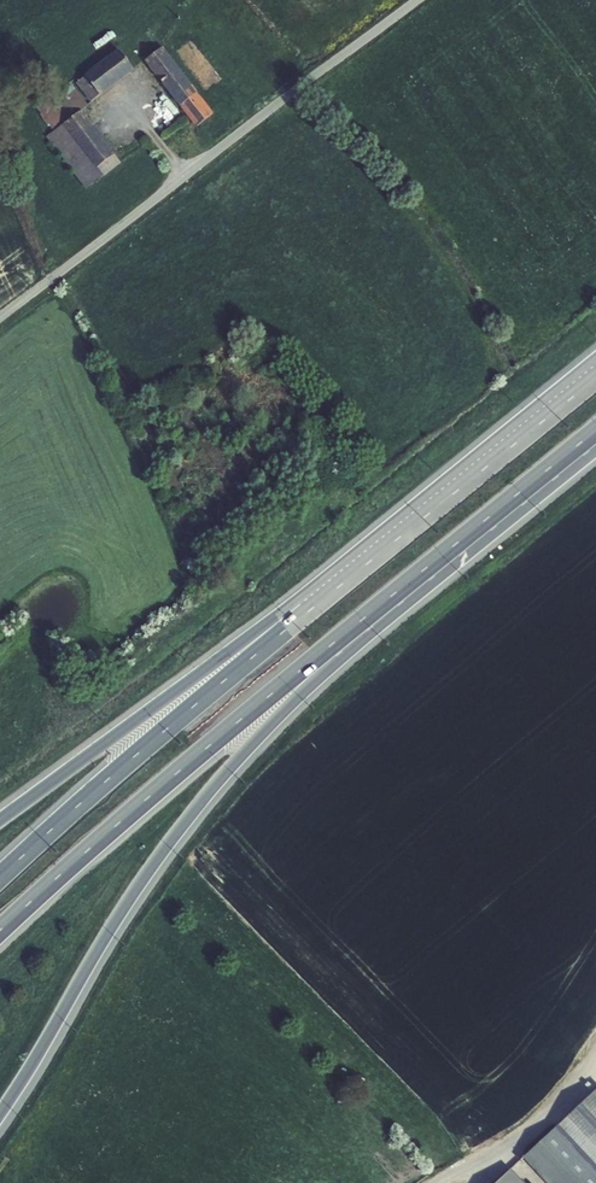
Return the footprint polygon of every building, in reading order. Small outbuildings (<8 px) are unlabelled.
[(162,47),(145,61),(196,126),(213,113),(162,47)] [(99,94),(100,95),(134,70),(118,49),(84,75),(85,76),(99,94)] [(76,83),(90,101),(99,94),(85,76),(76,83)] [(88,105),(70,81),(34,107),(52,132),(46,137),(86,188),(103,175),(120,162),(114,154),(115,153),(81,110),(88,105)] [(186,687),(209,669),(204,663),(181,681),(186,687)] [(595,1171),(595,1089),(555,1128),(595,1171)] [(548,1182),(595,1182),(595,1171),(555,1128),(524,1157),(548,1182)] [(511,1169),(496,1182),(524,1182),(511,1169)]
